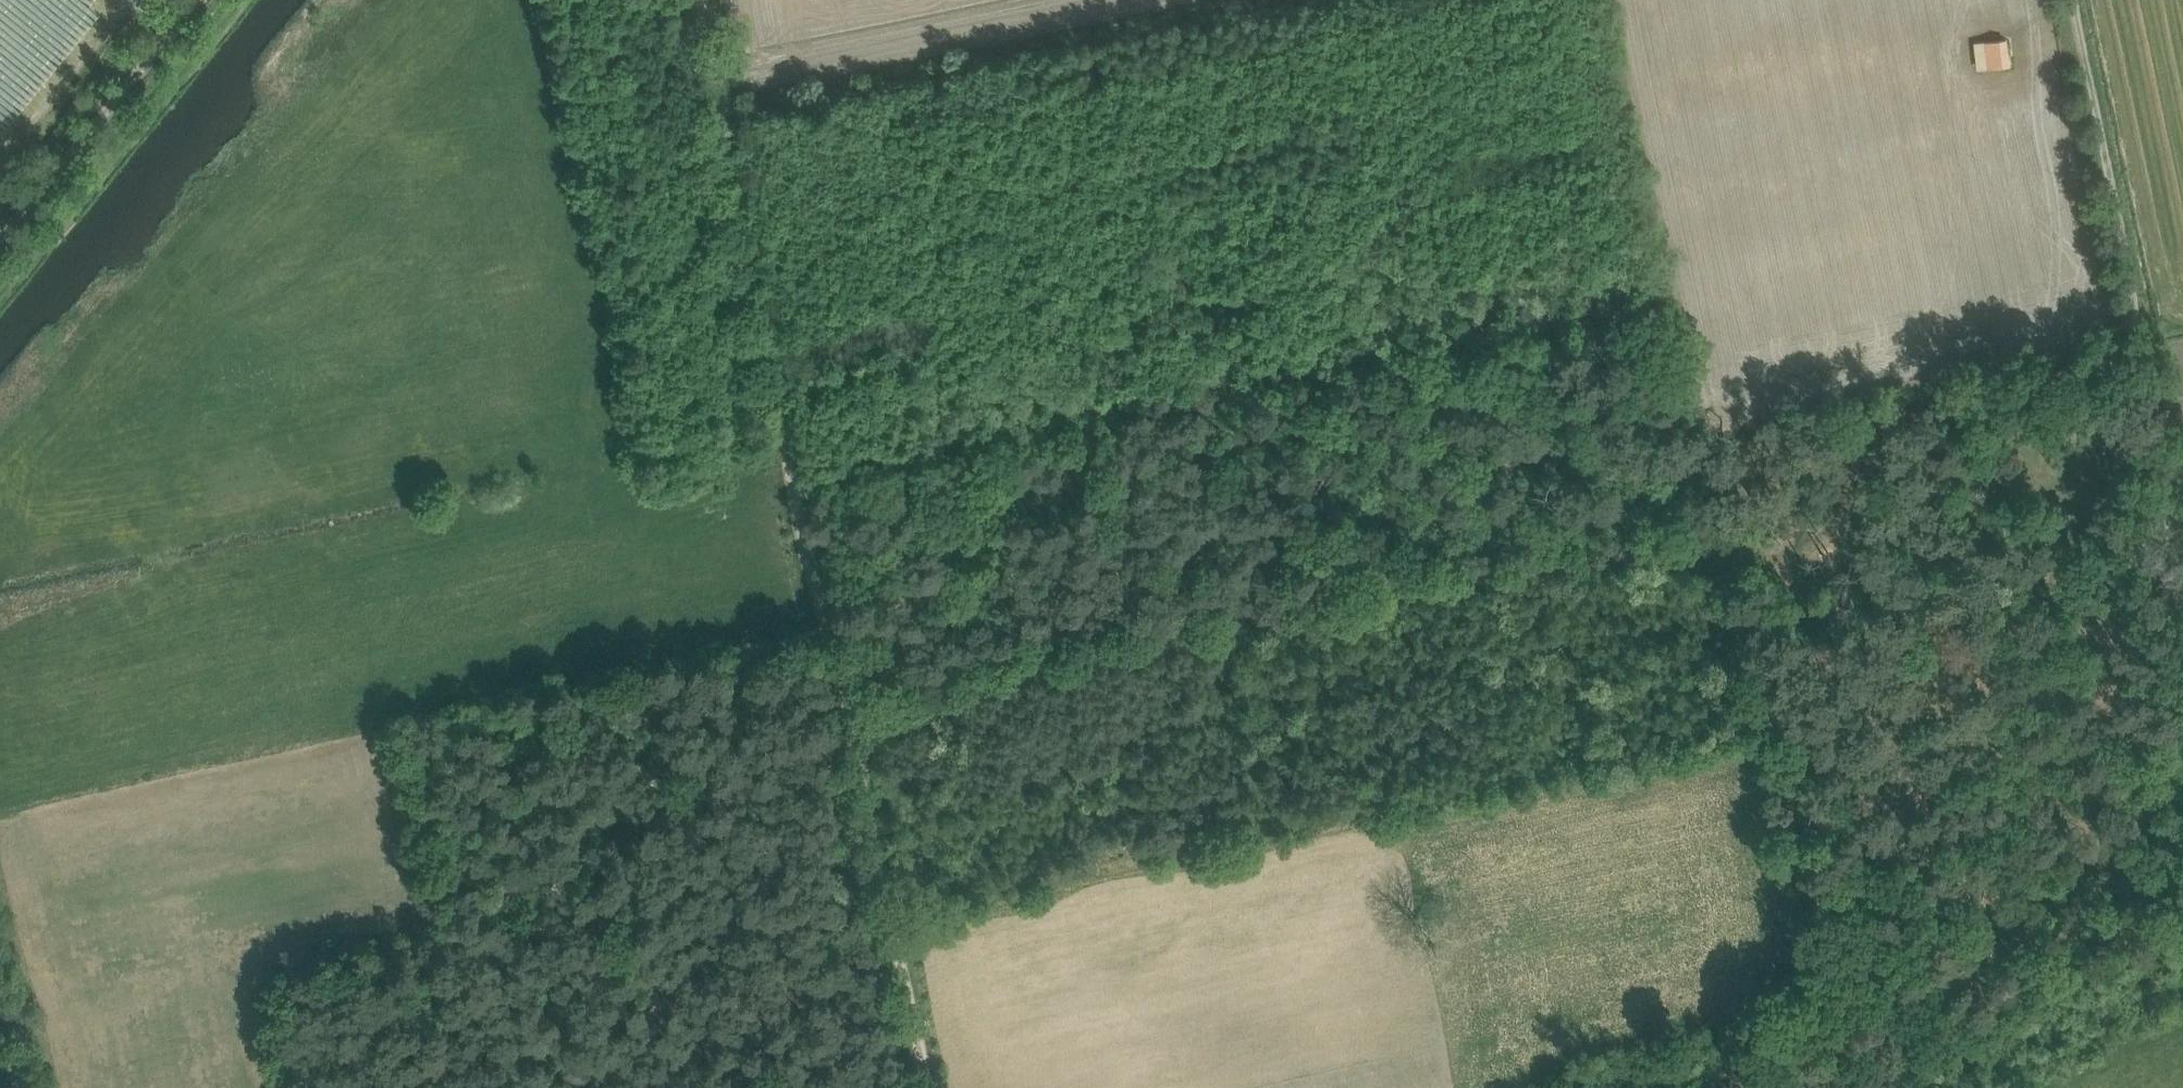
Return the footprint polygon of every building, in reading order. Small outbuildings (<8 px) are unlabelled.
[(2008,36),(1985,38),(1988,68),(2011,65),(2008,36)]
